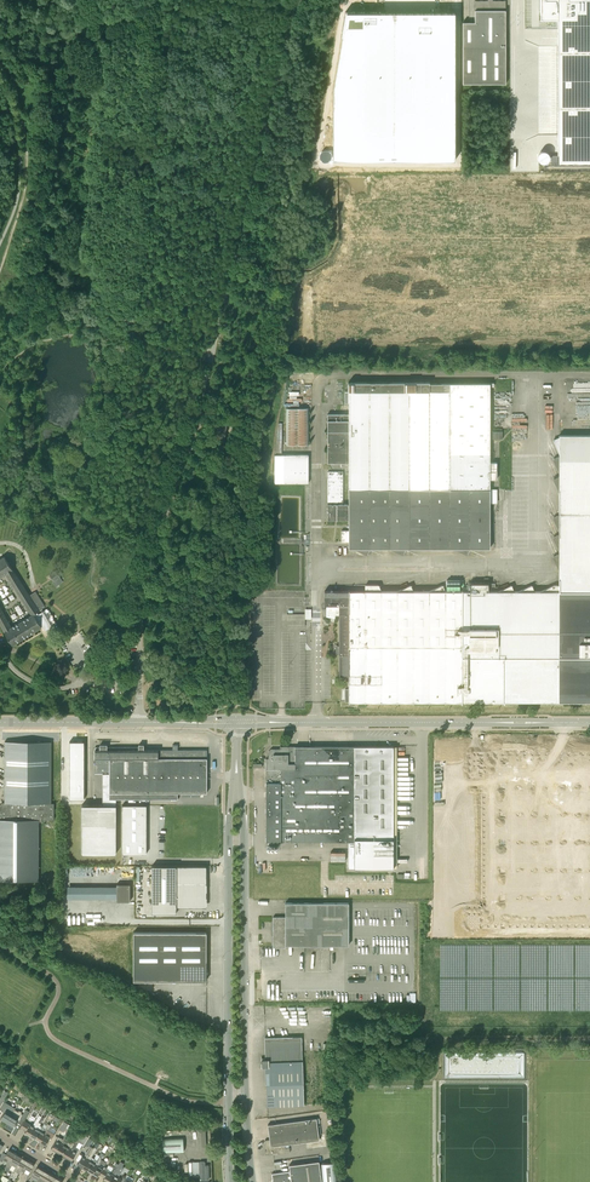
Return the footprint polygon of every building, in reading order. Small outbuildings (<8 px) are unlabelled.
[(506,83),(506,1),(492,1),(492,0),(488,0),(488,1),(475,1),(475,23),(463,23),(462,84),(506,83)] [(541,19),(558,19),(558,155),(551,155),(551,163),(589,163),(589,0),(541,0),(541,10),(541,19)] [(333,92),(333,161),(455,161),(455,13),(380,13),(380,11),(345,12),(341,38),(342,38),(333,92)] [(328,520),(334,520),(349,520),(349,530),(342,530),(341,541),(349,541),(349,548),(354,548),(367,554),(370,548),(389,548),(403,554),(406,548),(453,548),(467,554),(470,548),(490,548),(490,503),(497,503),(497,489),(490,489),(490,479),(497,479),(497,462),(490,462),(490,383),(429,384),(429,382),(348,382),(348,391),(349,391),(349,414),(327,414),(327,463),(349,463),(349,504),(328,504),(328,520)] [(287,407),(287,444),(309,444),(310,408),(287,407)] [(214,449),(223,450),(227,422),(218,420),(214,449)] [(491,591),(488,591),(488,583),(471,583),(471,591),(468,591),(468,588),(462,588),(462,591),(445,591),(443,585),(429,591),(413,591),(411,585),(397,591),(381,591),(379,585),(365,585),(365,591),(324,591),(324,605),(328,605),(328,615),(335,616),(335,617),(335,615),(339,615),(339,675),(349,675),(349,689),(345,689),(345,701),(349,701),(349,702),(589,702),(589,435),(559,435),(559,437),(553,439),(559,454),(559,456),(553,459),(559,473),(559,476),(553,478),(559,493),(559,515),(553,518),(559,532),(559,534),(552,537),(559,552),(559,554),(553,557),(559,571),(559,585),(554,585),(540,591),(535,591),(532,585),(518,591),(515,591),(512,585),(498,591),(498,587),(495,587),(495,583),(491,583),(491,591)] [(308,483),(308,455),(275,455),(275,483),(308,483)] [(328,502),(334,502),(343,502),(343,471),(328,471),(328,502)] [(36,591),(29,595),(22,583),(5,557),(0,559),(0,577),(6,574),(33,615),(11,628),(0,608),(0,624),(12,645),(41,627),(42,626),(46,632),(51,629),(52,628),(42,611),(38,614),(37,612),(39,611),(38,610),(45,606),(36,591)] [(62,573),(60,569),(56,572),(55,571),(50,575),(54,580),(52,581),(56,586),(63,581),(59,575),(62,573)] [(305,614),(287,614),(286,626),(305,626),(305,619),(311,619),(311,609),(305,609),(305,614)] [(51,747),(51,741),(5,741),(5,787),(5,803),(2,803),(2,805),(0,807),(0,880),(38,880),(39,821),(42,821),(42,819),(54,819),(54,803),(51,803),(51,747)] [(84,799),(84,742),(69,742),(69,799),(84,799)] [(81,805),(82,853),(116,853),(116,799),(178,799),(178,793),(207,793),(207,749),(178,749),(178,745),(173,745),(173,750),(144,750),(144,745),(139,745),(139,747),(107,747),(107,744),(100,744),(100,747),(95,747),(95,773),(103,773),(103,805),(88,805),(81,805)] [(266,768),(266,841),(348,841),(348,867),(393,868),(393,746),(310,746),(303,746),(283,746),(283,750),(281,750),(281,749),(271,749),(268,751),(268,768),(266,768)] [(589,924),(589,750),(491,751),(491,752),(479,752),(469,752),(470,779),(481,779),(482,905),(469,905),(469,913),(482,913),(482,925),(589,924)] [(122,805),(122,817),(122,829),(122,842),(122,854),(134,854),(146,854),(146,842),(146,829),(146,817),(146,805),(122,805)] [(207,901),(206,866),(152,866),(152,913),(177,913),(177,907),(200,907),(202,906),(204,906),(205,904),(206,902),(207,901)] [(130,884),(117,884),(117,901),(130,901),(130,884)] [(273,947),(279,947),(286,947),(286,945),(349,945),(349,902),(291,903),(285,903),(285,917),(273,917),(273,947)] [(134,932),(134,980),(206,980),(206,932),(134,932)] [(267,1106),(273,1106),(304,1105),(302,1037),(265,1038),(265,1059),(262,1059),(262,1066),(266,1066),(267,1106)] [(37,1103),(35,1101),(33,1104),(29,1111),(31,1113),(37,1103)] [(1,1117),(7,1121),(12,1113),(9,1111),(12,1106),(9,1104),(8,1104),(1,1117)] [(25,1132),(30,1135),(40,1118),(46,1108),(44,1106),(33,1125),(25,1120),(20,1127),(26,1130),(25,1132)] [(16,1126),(17,1123),(16,1122),(22,1112),(19,1110),(18,1111),(15,1109),(12,1113),(7,1121),(10,1123),(16,1126)] [(24,1120),(29,1111),(26,1109),(21,1118),(24,1120)] [(30,1135),(35,1138),(42,1126),(40,1125),(43,1120),(40,1118),(30,1135)] [(268,1154),(273,1154),(273,1152),(278,1152),(278,1153),(290,1152),(289,1147),(285,1148),(285,1144),(319,1139),(316,1118),(268,1124),(270,1139),(265,1140),(265,1144),(264,1145),(266,1154),(268,1154)] [(42,1126),(35,1138),(40,1141),(50,1125),(48,1123),(45,1128),(42,1126)] [(50,1125),(40,1141),(46,1144),(50,1136),(52,1137),(55,1133),(50,1130),(52,1126),(50,1125)] [(206,1129),(197,1129),(198,1148),(207,1148),(206,1140),(209,1140),(208,1135),(206,1136),(206,1129)] [(61,1154),(67,1157),(81,1133),(79,1135),(77,1134),(72,1141),(70,1140),(61,1154)] [(73,1158),(74,1158),(73,1157),(79,1148),(76,1146),(79,1141),(80,1142),(84,1144),(88,1137),(81,1133),(67,1157),(72,1160),(73,1158)] [(58,1136),(51,1148),(57,1151),(63,1140),(64,1139),(61,1137),(61,1138),(58,1136)] [(57,1151),(61,1154),(70,1140),(65,1137),(64,1139),(63,1140),(57,1151)] [(162,1138),(163,1152),(184,1151),(184,1138),(162,1138)] [(77,1163),(83,1167),(89,1156),(95,1147),(94,1147),(94,1148),(90,1145),(84,1156),(82,1155),(77,1163)] [(83,1167),(88,1170),(95,1158),(92,1156),(97,1148),(95,1147),(89,1156),(83,1167)] [(8,1165),(15,1153),(9,1149),(6,1154),(3,1152),(0,1157),(0,1160),(2,1161),(4,1159),(7,1161),(6,1164),(8,1165)] [(95,1158),(88,1170),(93,1173),(101,1159),(104,1154),(101,1152),(100,1155),(97,1154),(95,1158)] [(6,1169),(8,1171),(12,1164),(16,1166),(22,1157),(15,1153),(8,1165),(6,1169)] [(21,1170),(22,1170),(28,1160),(22,1157),(16,1166),(16,1167),(21,1170)] [(98,1176),(99,1174),(102,1175),(107,1167),(104,1166),(106,1162),(101,1159),(93,1173),(98,1176)] [(27,1169),(30,1171),(34,1164),(28,1160),(22,1170),(25,1172),(27,1169)] [(205,1161),(200,1161),(200,1180),(209,1180),(209,1165),(206,1165),(205,1161)] [(273,1181),(322,1181),(319,1161),(295,1164),(289,1165),(290,1171),(272,1173),(273,1181)] [(103,1179),(108,1181),(116,1169),(117,1167),(119,1164),(116,1163),(110,1172),(108,1171),(109,1169),(107,1167),(102,1175),(104,1177),(103,1179)] [(30,1178),(37,1181),(44,1170),(37,1166),(30,1178)] [(108,1181),(120,1181),(122,1179),(118,1176),(121,1172),(116,1169),(108,1181)] [(50,1173),(44,1170),(37,1181),(38,1181),(45,1181),(50,1173)] [(56,1177),(50,1173),(45,1181),(53,1181),(56,1177)]
